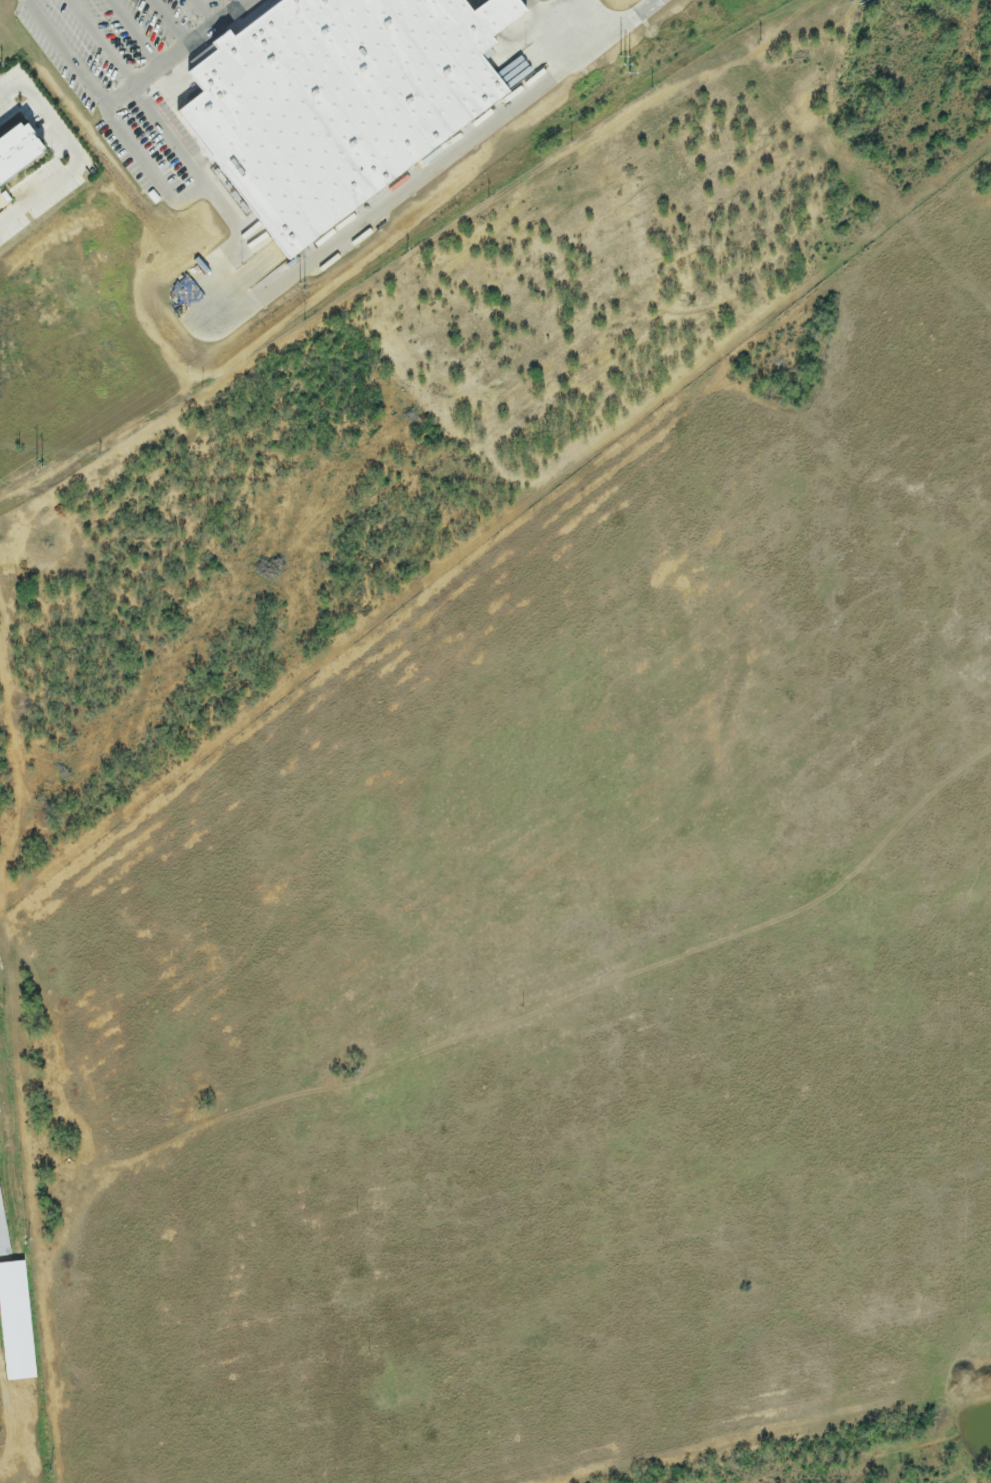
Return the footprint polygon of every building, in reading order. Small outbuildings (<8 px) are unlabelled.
[(282,263),(507,93),(471,53),(519,9),(512,0),(481,0),(471,12),(460,0),(263,0),(178,69),(195,97),(172,112),(282,263)] [(50,151),(0,188),(0,143),(28,122),(50,151)] [(3,1367),(28,1363),(0,1179),(0,1347),(3,1367)]
